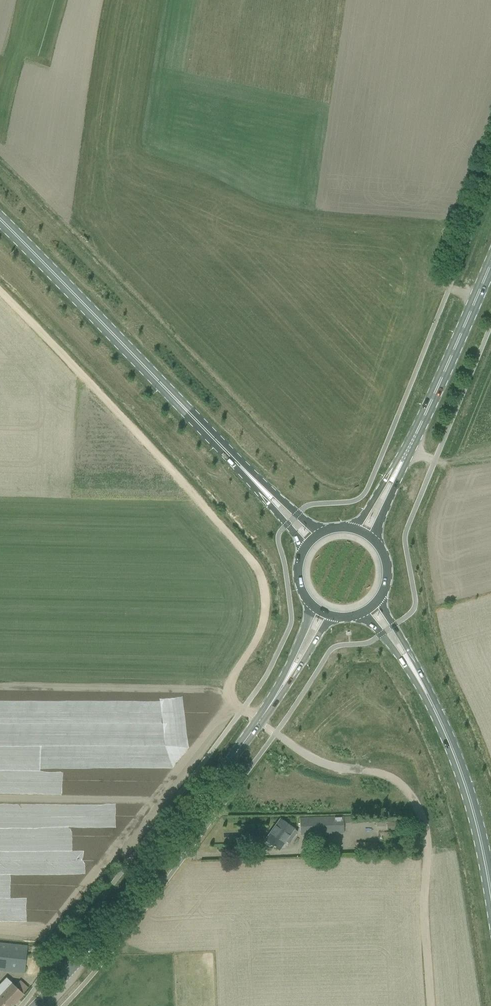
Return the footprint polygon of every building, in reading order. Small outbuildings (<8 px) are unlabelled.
[(300,835),(343,833),(342,817),(319,818),(299,819),(300,835)] [(265,840),(266,841),(265,842),(265,843),(265,844),(268,846),(269,846),(270,846),(271,846),(272,845),(273,846),(272,846),(274,847),(278,849),(284,841),(288,843),(297,831),(280,819),(265,840)] [(14,972),(24,973),(27,944),(25,944),(25,945),(0,943),(0,970),(14,972)] [(23,994),(22,993),(27,988),(19,981),(14,986),(6,978),(0,984),(0,1005),(12,1005),(23,994)]
